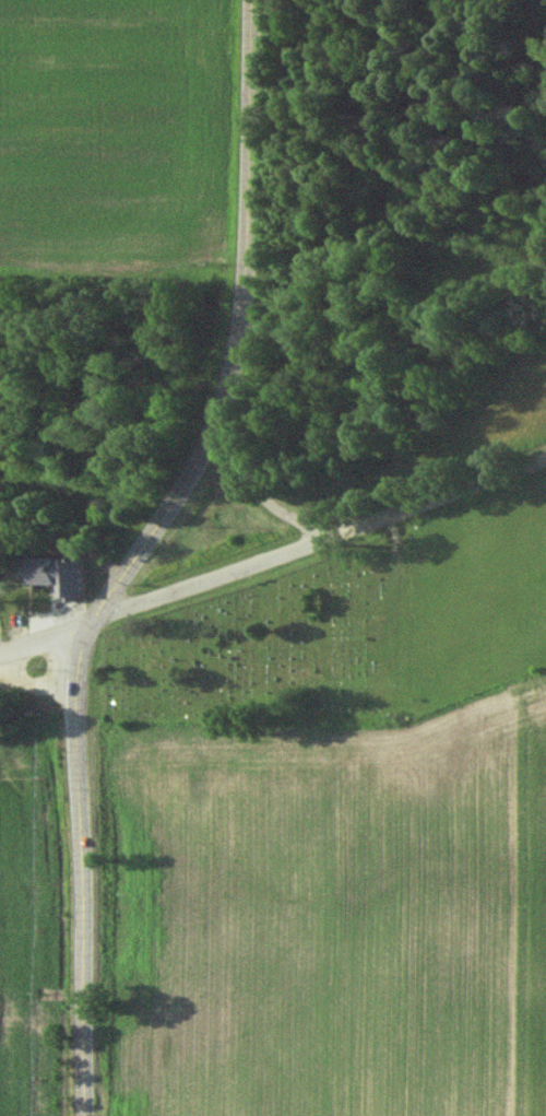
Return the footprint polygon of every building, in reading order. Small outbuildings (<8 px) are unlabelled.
[(83,598),(84,559),(29,559),(29,586),(57,586),(57,598),(83,598)]
